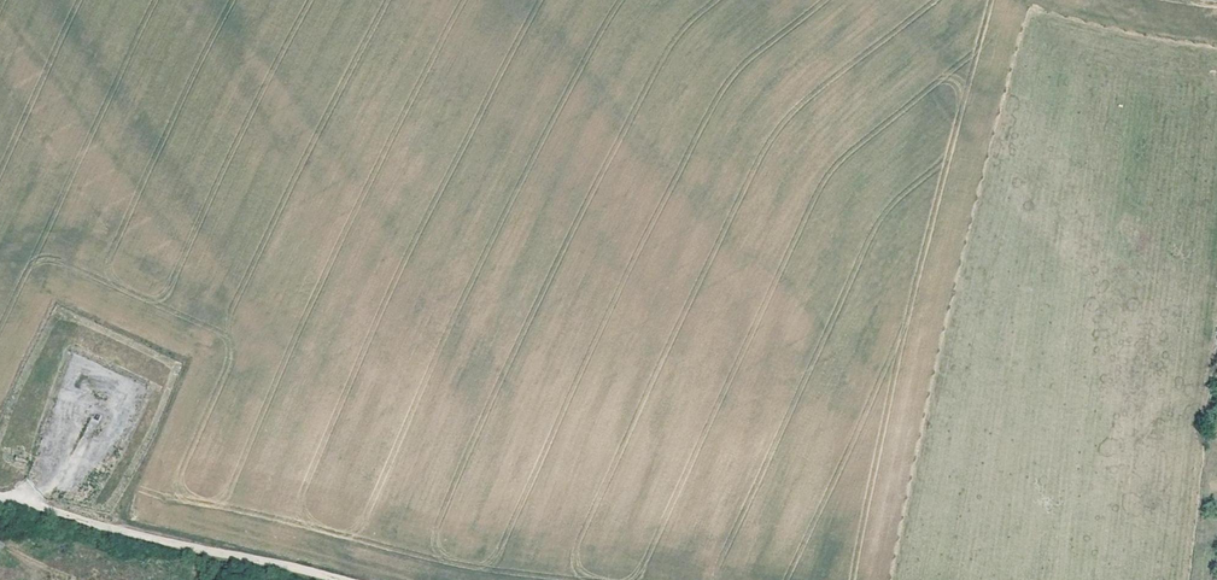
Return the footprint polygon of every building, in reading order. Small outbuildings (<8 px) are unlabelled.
[(65,550),(61,543),(44,554),(48,560),(59,552),(60,553),(65,550)] [(68,554),(65,550),(60,553),(59,552),(48,560),(55,571),(66,564),(62,559),(68,554)] [(72,560),(68,554),(62,559),(66,564),(72,560)]
